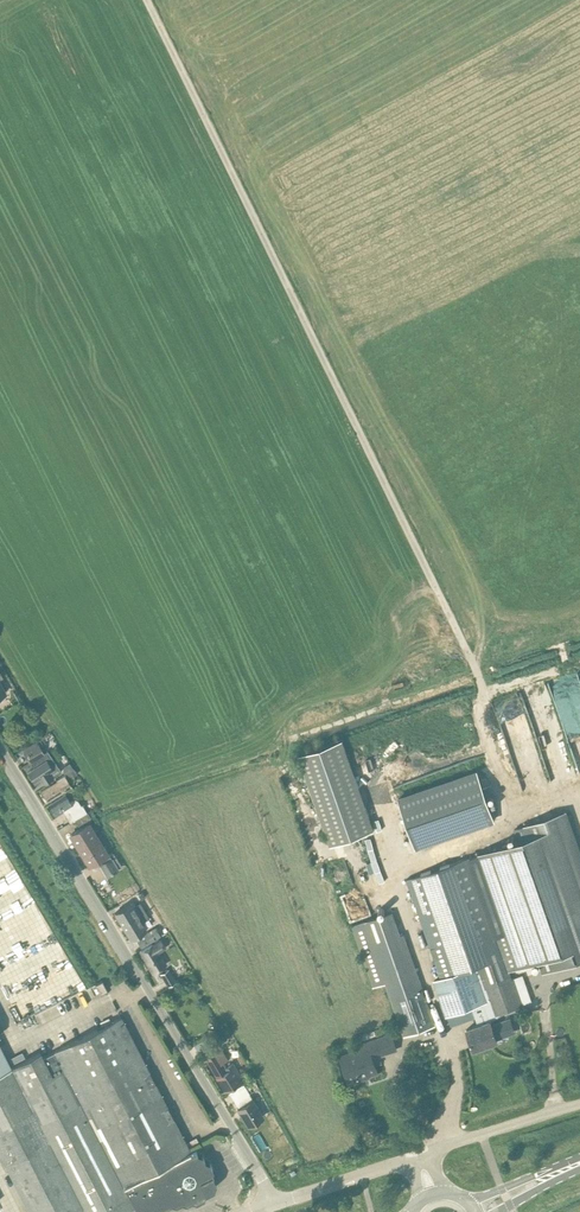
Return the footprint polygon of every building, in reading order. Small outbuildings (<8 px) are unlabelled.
[(515,723),(528,719),(520,693),(497,701),(508,739),(519,735),(515,723)] [(343,739),(298,755),(330,845),(374,829),(343,739)] [(39,743),(24,751),(30,761),(34,768),(28,771),(34,780),(40,777),(43,783),(52,777),(61,772),(55,762),(55,761),(52,756),(49,751),(44,753),(39,743)] [(64,766),(63,772),(64,774),(73,768),(69,762),(64,766)] [(46,802),(57,795),(71,786),(67,780),(77,774),(74,768),(70,770),(56,779),(58,782),(51,786),(41,792),(46,802)] [(477,769),(398,797),(416,849),(495,821),(477,769)] [(59,798),(49,804),(55,815),(62,810),(64,813),(69,810),(71,813),(74,818),(87,811),(83,803),(81,804),(78,800),(75,798),(72,798),(69,800),(65,794),(59,798)] [(87,811),(74,818),(78,825),(91,818),(87,811)] [(406,879),(440,977),(434,979),(443,1004),(446,1015),(447,1015),(472,1006),(474,1012),(478,1025),(467,1029),(474,1049),(497,1041),(497,1039),(516,1032),(510,1017),(491,1024),(490,1021),(508,1011),(508,1010),(523,1004),(514,978),(513,977),(511,978),(509,970),(528,963),(539,960),(543,971),(579,958),(579,855),(565,812),(526,825),(529,836),(518,840),(450,864),(406,879)] [(87,824),(71,834),(79,846),(90,864),(99,859),(102,863),(100,864),(107,876),(117,869),(118,869),(111,857),(110,855),(107,857),(95,836),(87,824)] [(3,873),(6,871),(14,871),(14,874),(18,873),(0,835),(0,873),(3,873)] [(135,924),(140,921),(147,917),(141,906),(136,908),(132,902),(115,913),(122,924),(131,919),(135,924)] [(386,983),(400,1024),(404,1035),(435,1024),(411,956),(408,957),(392,912),(351,927),(373,988),(386,983)] [(131,939),(146,930),(140,921),(135,924),(131,919),(122,924),(131,939)] [(156,927),(136,939),(141,947),(160,935),(156,927)] [(151,944),(139,952),(153,973),(165,965),(157,953),(165,948),(160,940),(152,945),(151,944)] [(168,969),(160,973),(168,986),(176,981),(168,969)] [(100,993),(107,990),(102,980),(95,984),(100,993)] [(167,988),(158,994),(164,1003),(168,1001),(164,995),(170,992),(167,988)] [(181,1202),(186,1203),(192,1200),(196,1202),(204,1198),(205,1193),(211,1190),(214,1179),(211,1173),(213,1169),(209,1162),(205,1160),(202,1154),(197,1153),(195,1149),(190,1151),(121,1017),(43,1057),(40,1052),(11,1067),(0,1047),(0,1153),(30,1211),(123,1211),(135,1206),(138,1211),(154,1211),(171,1203),(176,1205),(181,1202)] [(210,1037),(216,1046),(222,1041),(217,1033),(210,1037)] [(361,1079),(359,1073),(367,1071),(368,1075),(378,1072),(375,1064),(380,1062),(378,1056),(397,1049),(391,1034),(367,1042),(368,1046),(340,1056),(350,1083),(361,1079)] [(220,1048),(205,1057),(213,1071),(212,1072),(224,1091),(242,1080),(232,1063),(224,1067),(220,1061),(226,1057),(220,1048)] [(243,1083),(229,1092),(239,1107),(237,1108),(248,1126),(263,1117),(257,1106),(243,1083)] [(0,1163),(0,1174),(4,1182),(11,1195),(17,1191),(1,1163),(0,1163)]
